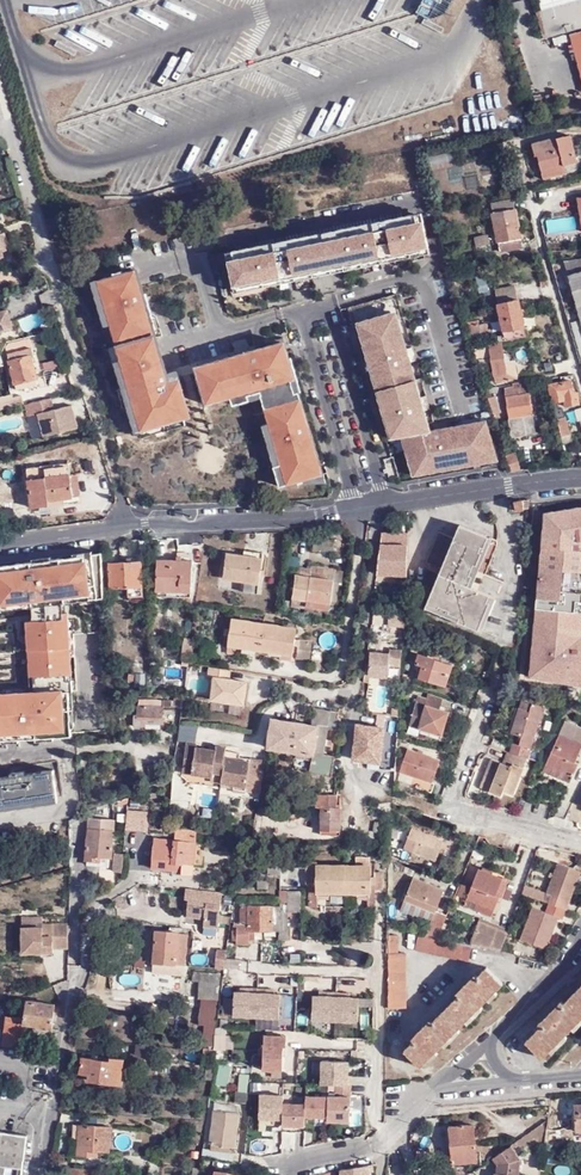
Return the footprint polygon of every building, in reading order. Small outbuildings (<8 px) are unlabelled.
[(535,13),(542,41),(580,29),(580,0),(535,13)] [(569,36),(580,79),(580,33),(569,36)] [(569,136),(533,146),(535,158),(538,157),(544,181),(567,175),(565,167),(576,163),(569,136)] [(513,201),(491,205),(502,253),(524,249),(513,201)] [(423,213),(226,254),(235,293),(294,281),(342,271),(390,261),(431,253),(423,213)] [(4,259),(3,253),(11,250),(5,235),(0,237),(0,261),(4,259)] [(488,238),(475,241),(476,249),(490,247),(488,238)] [(566,261),(578,307),(580,306),(580,259),(566,261)] [(139,440),(188,425),(181,402),(187,400),(179,375),(173,377),(147,306),(150,304),(148,297),(147,293),(144,294),(137,270),(121,275),(120,272),(102,277),(103,280),(91,284),(104,327),(109,325),(121,363),(115,365),(122,390),(118,391),(123,409),(129,408),(139,440)] [(526,337),(524,328),(516,286),(495,290),(505,331),(505,335),(506,341),(526,337)] [(18,319),(23,332),(45,322),(39,309),(18,319)] [(12,326),(9,312),(0,314),(0,329),(12,326)] [(413,479),(499,463),(487,421),(448,428),(432,431),(425,407),(411,358),(397,312),(356,324),(390,442),(401,439),(413,479)] [(571,321),(580,360),(580,318),(571,321)] [(472,340),(488,336),(485,321),(474,324),(473,321),(470,322),(471,324),(468,325),(472,340)] [(241,354),(194,368),(205,407),(231,400),(234,407),(263,399),(270,425),(263,427),(281,489),(304,482),(304,484),(327,484),(317,449),(285,341),(241,354)] [(503,345),(490,346),(495,376),(507,374),(504,354),(503,345)] [(507,374),(495,376),(496,384),(519,380),(516,362),(511,363),(509,354),(504,354),(507,374)] [(16,385),(37,380),(32,358),(10,363),(16,385)] [(572,382),(576,381),(575,375),(562,377),(564,382),(549,385),(553,404),(565,401),(567,406),(579,404),(578,394),(573,395),(572,382)] [(534,426),(528,382),(513,385),(513,389),(505,390),(511,429),(513,439),(536,436),(534,426)] [(0,400),(0,411),(12,407),(10,398),(0,400)] [(501,415),(496,398),(490,400),(494,416),(501,415)] [(73,405),(37,414),(43,437),(79,428),(73,405)] [(554,414),(561,438),(570,436),(565,418),(561,418),(560,412),(554,414)] [(507,457),(511,473),(521,471),(517,455),(507,457)] [(29,471),(30,482),(71,477),(70,465),(29,471)] [(49,502),(66,500),(73,500),(71,477),(30,482),(33,510),(49,508),(49,502)] [(79,477),(71,477),(73,500),(81,498),(79,477)] [(515,503),(517,513),(529,511),(530,500),(529,501),(515,503)] [(543,510),(538,579),(536,607),(580,611),(580,503),(543,510)] [(486,628),(498,595),(477,587),(472,585),(484,551),(489,553),(495,537),(461,525),(457,538),(442,532),(431,561),(447,567),(432,605),(466,617),(464,621),(486,628)] [(406,582),(406,532),(380,532),(375,581),(406,582)] [(333,540),(317,543),(319,551),(334,548),(333,540)] [(0,563),(0,607),(32,604),(50,603),(64,602),(105,598),(99,550),(0,563)] [(263,555),(245,553),(228,551),(225,576),(242,578),(259,580),(260,580),(263,555)] [(480,580),(489,553),(484,551),(472,585),(477,587),(480,580)] [(144,597),(142,562),(110,565),(112,591),(130,590),(130,598),(144,597)] [(192,594),(194,563),(159,562),(158,592),(192,594)] [(321,564),(320,570),(320,576),(333,577),(334,565),(321,564)] [(330,600),(333,577),(320,576),(320,570),(295,566),(291,595),(330,600)] [(257,589),(259,580),(242,578),(241,587),(257,589)] [(503,596),(498,595),(486,628),(490,630),(503,596)] [(32,604),(33,616),(33,618),(26,619),(31,689),(0,690),(0,737),(55,735),(73,735),(72,676),(70,611),(65,610),(64,602),(50,603),(32,604)] [(431,609),(464,621),(466,617),(432,605),(431,609)] [(536,607),(530,676),(580,684),(580,611),(536,607)] [(404,638),(403,615),(377,615),(377,638),(404,638)] [(241,644),(282,650),(295,652),(298,626),(232,617),(229,643),(241,644)] [(312,641),(297,639),(295,657),(310,658),(312,641)] [(282,654),(282,650),(241,644),(241,648),(282,654)] [(402,669),(403,649),(388,648),(388,655),(369,653),(368,673),(363,672),(361,683),(369,684),(370,678),(387,680),(388,668),(402,669)] [(451,665),(419,655),(416,664),(414,663),(410,676),(445,687),(451,665)] [(235,668),(212,664),(211,674),(217,675),(214,698),(248,703),(252,678),(234,676),(235,668)] [(184,708),(186,693),(177,693),(176,701),(140,701),(139,716),(137,716),(136,727),(147,728),(148,720),(164,721),(165,708),(184,708)] [(439,697),(424,693),(421,699),(423,700),(421,705),(434,710),(439,697)] [(410,702),(421,705),(423,700),(421,699),(412,696),(410,702)] [(519,700),(517,709),(527,711),(529,702),(519,700)] [(421,705),(410,702),(409,702),(402,725),(436,735),(443,713),(434,710),(421,705)] [(526,757),(527,758),(540,705),(529,702),(527,711),(517,709),(511,734),(520,737),(518,745),(512,744),(510,751),(526,757)] [(314,709),(311,725),(318,726),(338,730),(340,720),(338,720),(340,714),(314,709)] [(254,737),(269,740),(272,720),(260,718),(258,735),(254,735),(254,737)] [(291,722),(272,720),(269,740),(268,749),(311,755),(314,755),(318,726),(311,725),(308,725),(291,722)] [(573,776),(579,764),(575,762),(580,746),(580,730),(562,722),(545,765),(573,776)] [(395,729),(354,724),(350,764),(394,769),(395,729)] [(269,740),(254,737),(252,747),(268,749),(269,740)] [(198,747),(188,746),(183,778),(214,782),(215,774),(224,775),(222,789),(248,792),(251,765),(226,762),(228,752),(218,750),(217,754),(198,751),(198,747)] [(439,760),(406,750),(399,772),(417,779),(414,788),(430,794),(433,785),(431,784),(439,760)] [(515,795),(527,758),(526,757),(510,751),(509,752),(508,752),(503,764),(501,764),(497,776),(492,775),(488,792),(503,797),(505,792),(515,795)] [(479,789),(488,792),(492,775),(497,776),(501,764),(490,759),(479,789)] [(570,784),(573,776),(545,765),(542,773),(570,784)] [(59,800),(54,773),(28,778),(25,778),(24,775),(15,776),(15,780),(12,780),(0,782),(0,810),(59,800)] [(59,800),(0,810),(0,815),(32,810),(59,805),(59,800)] [(330,837),(332,809),(316,808),(314,835),(330,837)] [(150,813),(131,810),(128,830),(147,832),(150,813)] [(101,863),(102,858),(112,859),(116,824),(91,822),(86,862),(101,863)] [(183,866),(181,875),(193,877),(199,833),(176,830),(174,841),(156,839),(151,868),(172,871),(173,865),(183,866)] [(433,853),(437,844),(410,833),(405,844),(413,847),(409,856),(433,865),(437,855),(433,853)] [(401,853),(409,856),(413,847),(405,844),(401,853)] [(125,855),(115,853),(113,872),(123,873),(125,855)] [(542,892),(554,862),(550,860),(537,890),(521,884),(517,892),(544,904),(548,894),(542,892)] [(316,894),(343,895),(344,869),(317,868),(317,863),(307,862),(307,885),(309,886),(316,885),(316,894)] [(548,894),(544,904),(561,911),(562,911),(578,871),(554,862),(542,892),(548,894)] [(172,874),(181,875),(183,866),(173,865),(172,871),(172,874)] [(344,869),(343,895),(370,896),(371,870),(344,869)] [(465,902),(492,912),(497,899),(494,898),(500,882),(475,873),(465,902)] [(434,914),(441,892),(410,881),(403,903),(434,914)] [(315,908),(316,894),(316,885),(309,886),(308,907),(315,908)] [(220,895),(185,890),(183,901),(188,902),(186,918),(200,919),(200,916),(204,917),(204,920),(203,927),(217,928),(220,895)] [(281,909),(265,908),(264,921),(262,921),(261,933),(275,934),(276,918),(288,919),(300,919),(301,897),(281,897),(281,909)] [(490,919),(492,912),(465,902),(463,908),(490,919)] [(431,922),(434,914),(403,903),(400,911),(431,922)] [(561,911),(544,904),(540,911),(554,916),(554,917),(558,919),(561,911)] [(554,916),(540,911),(528,906),(515,937),(541,948),(554,917),(554,916)] [(250,933),(261,933),(262,921),(264,921),(265,908),(242,907),(241,923),(234,923),(234,927),(238,928),(236,945),(249,946),(250,933)] [(431,922),(426,935),(439,937),(446,918),(434,914),(431,922)] [(24,918),(23,927),(44,927),(45,924),(44,917),(24,918)] [(276,918),(275,934),(279,933),(279,941),(290,941),(291,927),(288,927),(288,919),(276,918)] [(470,944),(482,947),(490,929),(474,922),(465,943),(470,944)] [(23,927),(24,954),(55,953),(55,950),(69,949),(70,924),(45,924),(44,927),(23,927)] [(501,933),(490,929),(482,947),(493,950),(501,933)] [(184,977),(188,935),(156,933),(152,975),(184,977)] [(439,937),(426,935),(418,933),(414,950),(451,958),(454,941),(439,937)] [(396,937),(387,937),(386,970),(387,970),(404,970),(404,1010),(406,1010),(406,956),(396,956),(396,937)] [(466,963),(470,944),(465,943),(454,941),(451,958),(414,950),(414,952),(466,963)] [(225,969),(226,948),(217,947),(215,969),(225,969)] [(429,1024),(404,1050),(419,1066),(502,982),(486,966),(461,992),(429,1024)] [(404,970),(387,970),(388,1010),(404,1010),(404,970)] [(220,984),(221,975),(193,972),(192,981),(199,982),(195,1026),(214,1028),(219,984),(220,984)] [(526,1042),(542,1058),(580,1018),(580,986),(555,1013),(526,1042)] [(240,993),(234,993),(233,1018),(280,1020),(281,995),(275,995),(275,991),(241,989),(240,993)] [(313,997),(312,1021),(359,1024),(360,999),(350,999),(350,994),(319,993),(319,997),(313,997)] [(54,1005),(26,1001),(23,1020),(5,1017),(1,1047),(19,1050),(23,1024),(50,1029),(54,1005)] [(221,1020),(219,1035),(226,1036),(229,1021),(221,1020)] [(265,1037),(265,1048),(284,1049),(287,1048),(287,1038),(265,1037)] [(151,1064),(153,1047),(136,1046),(134,1063),(151,1064)] [(283,1073),(284,1049),(265,1048),(265,1072),(283,1073)] [(212,1059),(212,1058),(213,1052),(202,1051),(202,1058),(212,1059)] [(87,1080),(119,1084),(122,1059),(108,1057),(108,1061),(90,1059),(89,1063),(80,1062),(78,1074),(87,1075),(87,1080)] [(215,1083),(228,1085),(231,1065),(218,1063),(215,1083)] [(335,1088),(351,1088),(351,1076),(347,1076),(347,1064),(319,1064),(318,1087),(335,1088)] [(210,1082),(210,1077),(211,1068),(204,1068),(203,1081),(210,1082)] [(237,1089),(247,1090),(249,1073),(239,1071),(237,1089)] [(351,1099),(351,1088),(335,1088),(335,1097),(326,1097),(326,1120),(326,1126),(349,1126),(349,1099),(351,1099)] [(234,1101),(247,1101),(247,1091),(234,1091),(234,1101)] [(282,1104),(282,1096),(257,1096),(256,1122),(282,1123),(282,1104)] [(304,1097),(304,1104),(304,1120),(326,1120),(326,1097),(304,1097)] [(304,1104),(282,1104),(282,1123),(282,1130),(304,1131),(304,1120),(304,1104)] [(571,1119),(573,1132),(580,1131),(580,1104),(575,1105),(576,1119),(571,1119)] [(236,1114),(234,1113),(235,1106),(218,1105),(217,1112),(212,1111),(208,1144),(207,1151),(232,1154),(233,1147),(236,1114)] [(108,1153),(111,1127),(77,1124),(75,1157),(96,1158),(96,1152),(108,1153)] [(472,1125),(448,1128),(452,1163),(476,1161),(472,1125)] [(27,1132),(17,1131),(0,1129),(0,1174),(21,1174),(27,1132)] [(520,1158),(510,1145),(491,1158),(495,1163),(493,1174),(518,1174),(520,1158)] [(341,1171),(341,1174),(370,1174),(370,1165),(341,1171)]
